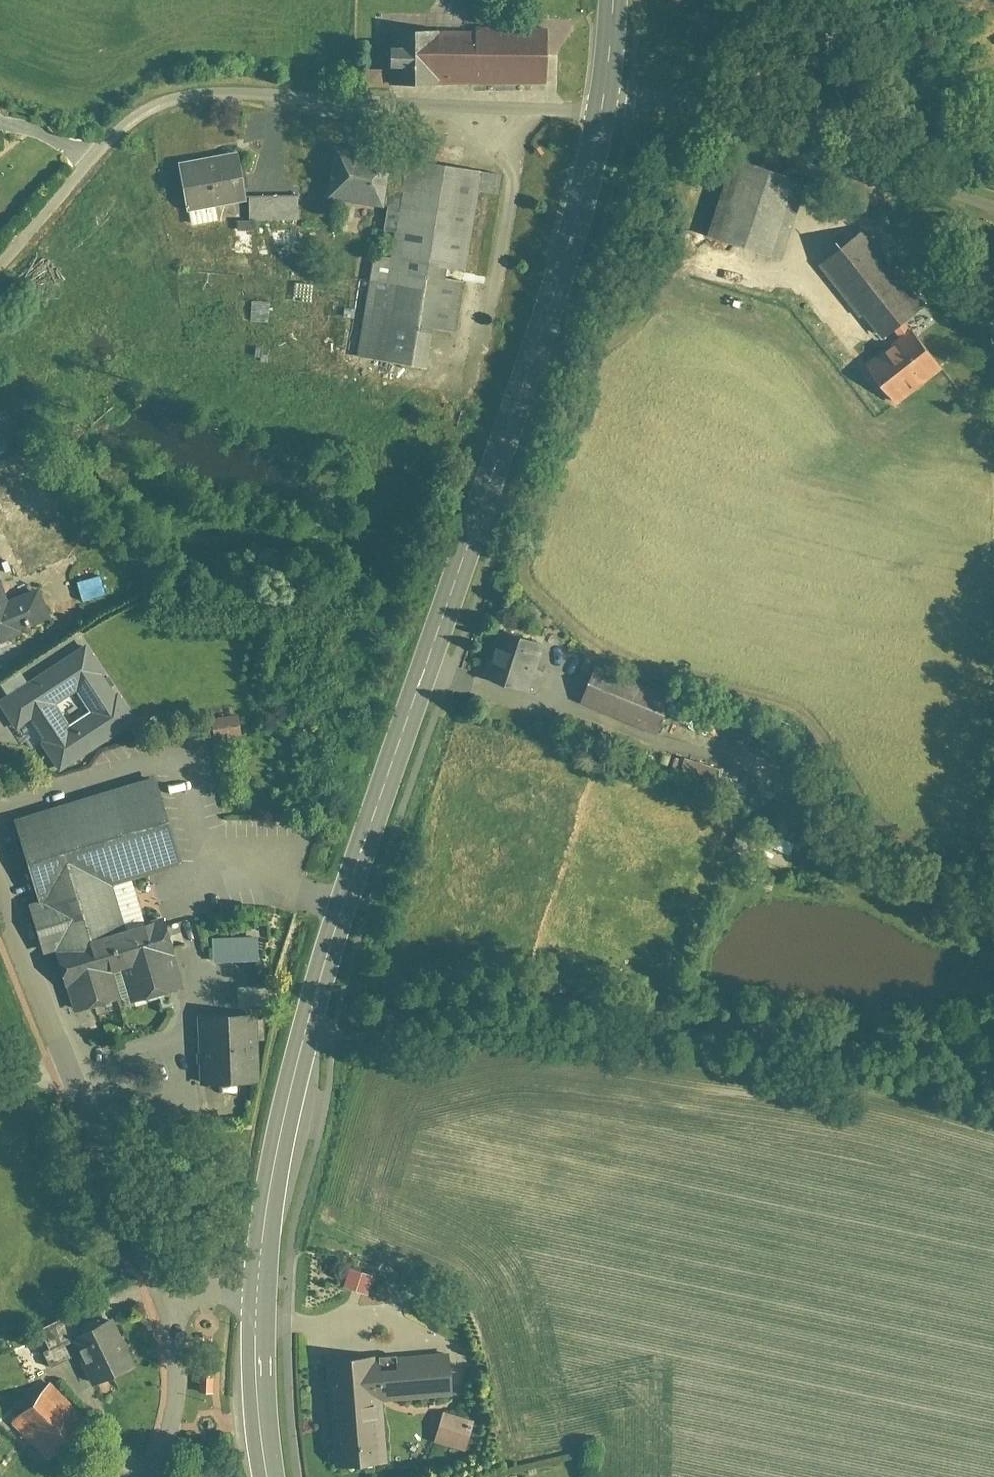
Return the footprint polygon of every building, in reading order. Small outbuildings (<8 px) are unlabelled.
[(437,32),(392,33),(392,82),(545,81),(545,35),(437,36),(437,32)] [(332,146),(331,203),(389,204),(390,146),(332,146)] [(189,158),(194,209),(250,204),(245,153),(189,158)] [(485,169),(411,158),(396,258),(372,255),(357,360),(436,371),(442,331),(461,334),(485,169)] [(745,160),(720,244),(788,264),(813,180),(745,160)] [(251,186),(252,221),(300,220),(299,184),(251,186)] [(856,236),(820,272),(887,338),(922,303),(856,236)] [(874,375),(900,408),(951,369),(925,336),(874,375)] [(9,530),(27,577),(73,558),(54,512),(9,530)] [(56,623),(43,591),(11,604),(0,577),(0,646),(56,623)] [(491,684),(537,696),(552,640),(506,628),(491,684)] [(88,648),(0,699),(0,702),(14,725),(25,719),(54,770),(142,721),(106,657),(97,663),(88,648)] [(596,668),(579,710),(662,745),(679,704),(596,668)] [(690,747),(680,779),(732,795),(742,763),(690,747)] [(162,785),(19,827),(77,1021),(184,990),(165,925),(128,936),(115,892),(188,871),(162,785)] [(212,934),(214,970),(262,967),(260,932),(212,934)] [(201,1020),(205,1103),(259,1100),(255,1017),(201,1020)] [(160,1225),(156,1227),(161,1236),(166,1233),(160,1225)] [(42,1327),(51,1348),(80,1336),(71,1315),(42,1327)] [(66,1398),(125,1373),(105,1325),(80,1336),(51,1348),(46,1351),(66,1398)] [(322,1365),(327,1469),(377,1467),(375,1406),(459,1402),(456,1355),(362,1359),(362,1363),(322,1365)] [(195,1374),(196,1396),(217,1395),(216,1373),(195,1374)] [(47,1385),(9,1423),(45,1457),(82,1419),(47,1385)] [(447,1417),(438,1444),(470,1454),(479,1427),(447,1417)]
